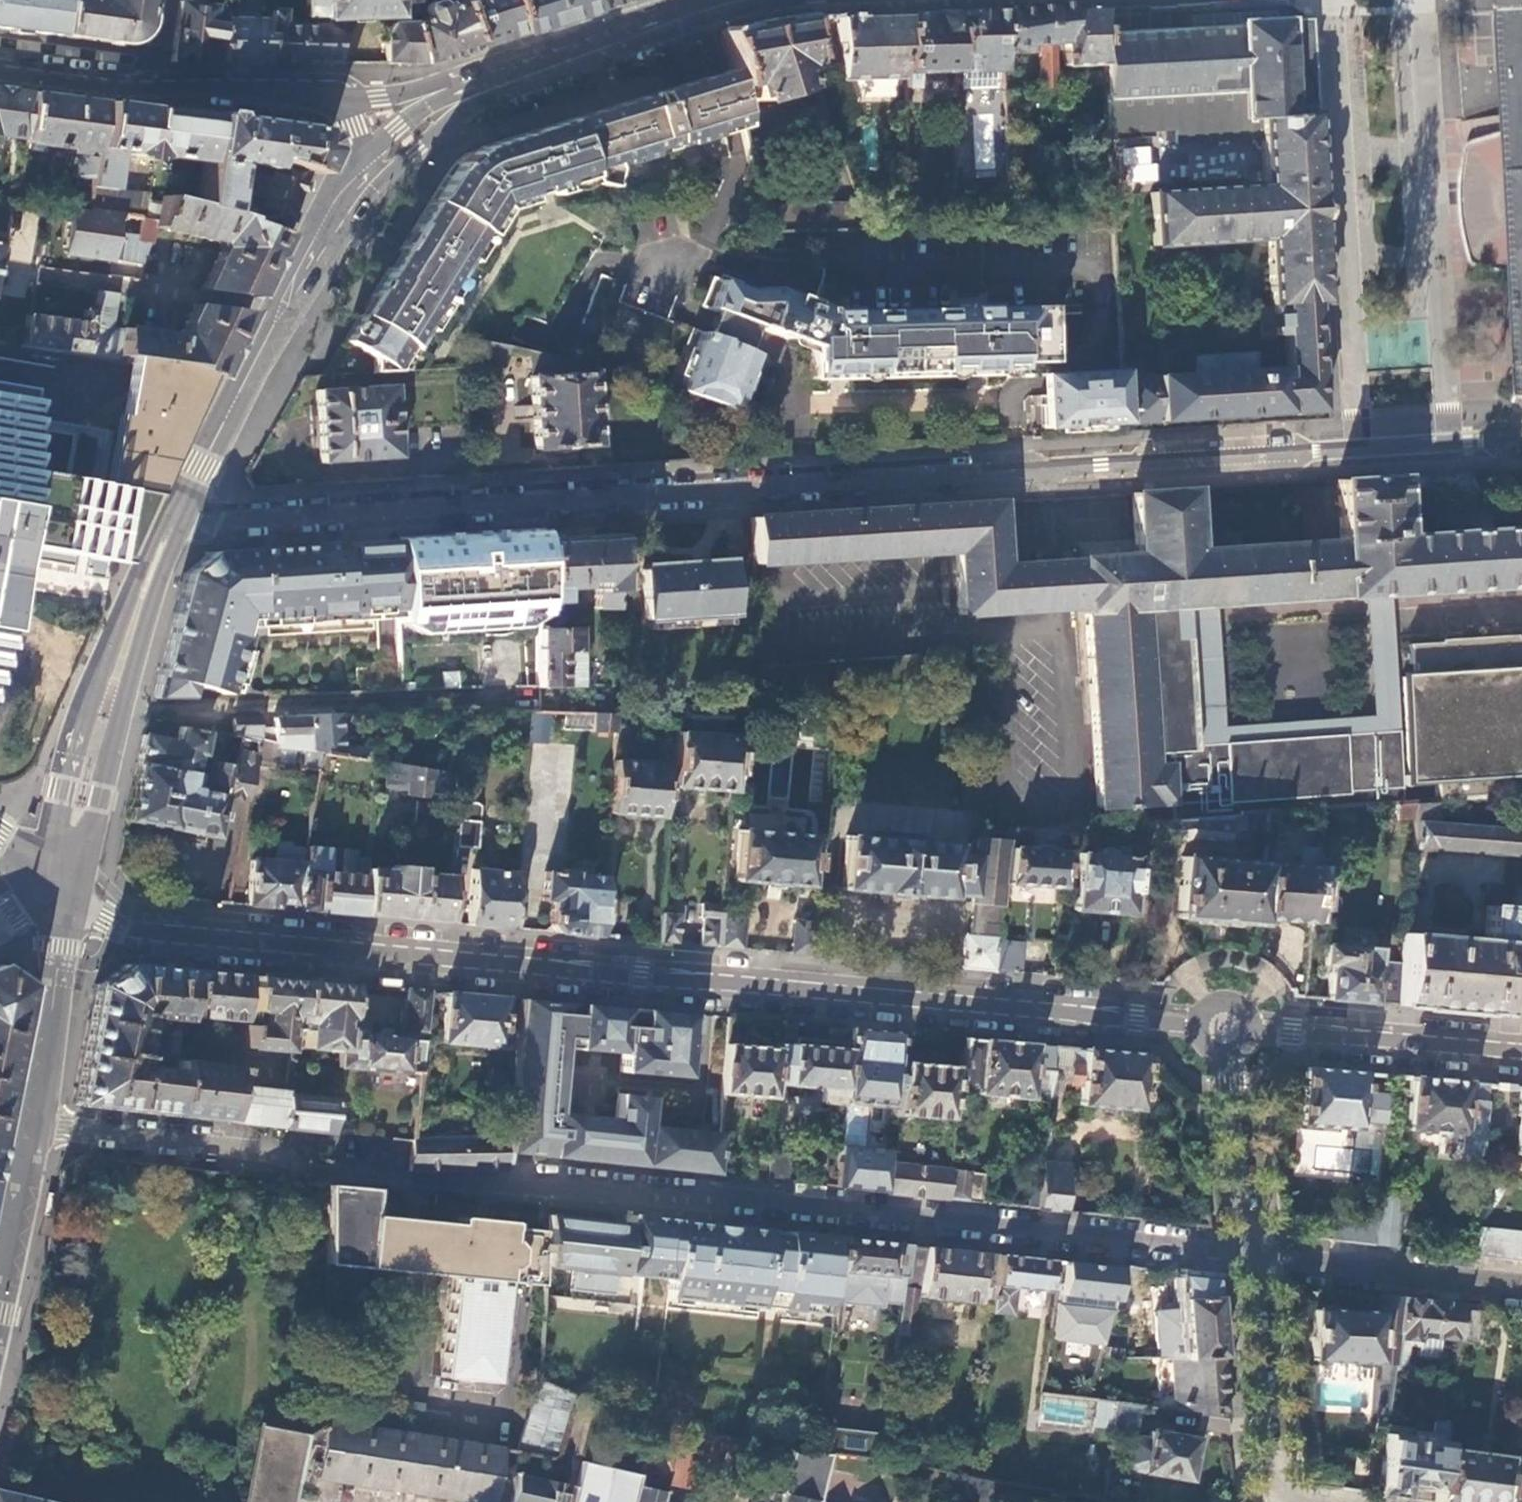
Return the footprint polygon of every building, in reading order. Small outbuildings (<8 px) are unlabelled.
[(57,35),(63,0),(61,0),(0,0),(0,28),(7,29),(57,35)] [(121,43),(139,29),(143,0),(63,0),(57,35),(90,39),(121,43)] [(311,11),(311,16),(323,16),(324,19),(391,17),(395,17),(394,2),(394,0),(311,0),(311,11)] [(462,2),(477,47),(501,39),(519,34),(508,0),(461,0),(462,2)] [(519,34),(556,23),(590,13),(586,0),(508,0),(519,34)] [(590,13),(612,6),(632,0),(586,0),(590,13)] [(452,54),(477,47),(462,2),(445,6),(444,3),(437,4),(436,3),(435,2),(431,2),(428,3),(427,4),(426,5),(425,7),(424,11),(426,20),(413,24),(421,63),(452,54)] [(1001,7),(1001,9),(1003,46),(1039,44),(1042,86),(1057,86),(1054,43),(1063,42),(1064,47),(1070,47),(1064,10),(1066,9),(1065,2),(1054,3),(1001,7)] [(179,3),(172,61),(198,61),(222,61),(225,19),(225,9),(179,3)] [(1100,7),(1066,9),(1064,10),(1070,47),(1064,47),(1065,65),(1104,63),(1102,35),(1100,7)] [(978,10),(950,11),(954,72),(983,70),(983,74),(988,78),(996,78),(998,75),(998,69),(1004,69),(1003,46),(1001,9),(978,10)] [(311,11),(297,11),(293,15),(293,18),(281,18),(281,10),(269,10),(269,16),(268,36),(268,62),(280,62),(317,63),(337,63),(336,36),(323,26),(318,25),(311,16),(311,11)] [(954,72),(950,11),(926,12),(901,13),(903,52),(905,87),(915,87),(915,73),(954,72)] [(903,52),(901,13),(856,15),(834,16),(836,54),(808,55),(813,78),(814,80),(828,80),(828,70),(837,70),(837,78),(897,76),(897,52),(903,52)] [(397,63),(421,63),(413,24),(413,22),(400,22),(400,16),(395,17),(391,17),(390,23),(384,37),(383,63),(397,63)] [(808,55),(799,18),(757,26),(720,33),(729,70),(736,86),(746,83),(756,102),(801,89),(799,82),(813,78),(808,55)] [(225,19),(222,61),(245,62),(268,62),(268,36),(263,36),(263,21),(225,19)] [(1236,27),(1102,35),(1104,63),(1108,126),(1260,119),(1311,117),(1305,21),(1284,23),(1284,20),(1236,22),(1236,27)] [(740,121),(729,70),(697,80),(645,96),(595,111),(568,119),(588,177),(589,181),(611,186),(613,174),(609,172),(611,162),(622,159),(623,163),(651,155),(649,150),(658,147),(658,149),(675,143),(675,142),(685,139),(686,143),(714,134),(713,129),(740,121)] [(27,140),(34,95),(0,91),(0,137),(27,140)] [(63,99),(34,95),(27,140),(27,143),(70,149),(69,154),(78,155),(83,156),(83,151),(98,152),(104,104),(63,99)] [(152,110),(104,104),(98,152),(94,181),(91,211),(142,219),(147,219),(150,195),(115,191),(120,152),(135,154),(135,160),(148,162),(148,159),(156,160),(159,157),(206,163),(212,118),(152,110)] [(1311,117),(1260,119),(1261,139),(1264,187),(1150,193),(1154,246),(1267,240),(1271,307),(1281,307),(1315,303),(1323,302),(1317,212),(1311,117)] [(259,123),(212,118),(206,163),(200,207),(224,214),(226,199),(231,168),(227,164),(228,160),(232,160),(234,162),(253,164),(269,169),(272,159),(304,170),(315,174),(325,151),(314,130),(259,123)] [(433,200),(490,234),(503,210),(531,202),(529,195),(588,177),(568,119),(543,127),(545,131),(538,133),(536,129),(529,132),(530,135),(526,137),(526,133),(521,135),(483,147),(484,156),(482,155),(477,157),(473,159),(468,153),(458,162),(442,187),(433,200)] [(1260,119),(1108,126),(1108,133),(1197,129),(1199,143),(1261,139),(1260,119)] [(747,131),(729,134),(732,154),(750,151),(747,131)] [(1151,147),(1126,146),(1124,182),(1158,183),(1158,163),(1150,163),(1151,147)] [(76,179),(94,181),(98,152),(83,151),(83,156),(78,155),(76,179)] [(224,214),(282,234),(293,202),(304,170),(272,159),(269,169),(265,180),(251,175),(245,194),(258,199),(254,209),(226,199),(224,214)] [(224,214),(200,207),(166,198),(160,221),(158,228),(213,243),(217,255),(202,290),(257,297),(262,286),(275,257),(285,235),(282,234),(224,214)] [(490,234),(433,200),(420,220),(392,264),(374,292),(366,306),(363,316),(360,314),(345,340),(371,359),(373,374),(405,372),(407,366),(403,362),(483,232),(489,236),(490,234)] [(859,202),(761,205),(767,232),(869,229),(859,202)] [(160,221),(147,219),(142,219),(139,236),(127,235),(126,241),(118,239),(121,219),(73,212),(66,253),(146,263),(156,227),(158,228),(160,221)] [(721,280),(710,308),(789,338),(793,330),(811,338),(812,362),(825,363),(826,378),(847,378),(847,370),(877,369),(877,377),(937,375),(936,368),(964,367),(965,375),(987,375),(986,366),(1016,366),(1016,362),(1045,361),(1043,306),(986,308),(986,305),(963,305),(963,309),(847,312),(847,309),(825,309),(826,307),(779,291),(779,288),(746,289),(721,280)] [(96,291),(93,311),(86,354),(119,358),(123,330),(112,329),(117,295),(96,291)] [(1315,303),(1281,307),(1285,369),(1249,370),(1248,354),(1190,358),(1191,374),(1122,377),(1124,423),(1321,411),(1315,303)] [(124,329),(123,330),(119,358),(130,359),(185,367),(205,374),(219,380),(226,365),(249,314),(194,306),(180,337),(124,329)] [(52,319),(27,316),(21,345),(86,354),(93,311),(85,310),(83,323),(52,319)] [(702,331),(679,390),(732,414),(754,354),(743,349),(742,352),(735,349),(735,344),(733,339),(725,337),(720,338),(702,331)] [(484,342),(481,368),(506,366),(506,346),(484,342)] [(590,364),(531,352),(533,376),(529,376),(535,450),(554,449),(555,454),(579,453),(578,447),(597,446),(593,372),(588,372),(590,364)] [(130,359),(128,378),(119,436),(78,428),(67,485),(38,480),(47,423),(23,418),(26,396),(0,391),(0,549),(2,537),(121,558),(130,511),(143,513),(145,495),(150,496),(153,479),(157,479),(160,463),(164,463),(166,455),(168,446),(172,446),(174,429),(180,429),(183,412),(189,413),(193,394),(194,388),(196,377),(203,378),(205,374),(185,367),(130,359)] [(481,368),(466,368),(467,379),(475,379),(481,374),(481,368)] [(1121,371),(1069,374),(1070,388),(1063,388),(1058,395),(1040,396),(1043,428),(1124,424),(1124,423),(1122,377),(1121,371)] [(393,385),(315,390),(320,462),(397,456),(393,385)] [(1398,535),(1396,476),(1335,481),(1339,540),(1195,550),(1191,489),(1132,493),(1135,554),(1078,556),(1079,567),(1001,570),(998,502),(751,517),(754,562),(954,550),(958,614),(1082,606),(1082,611),(1084,611),(1098,808),(1171,803),(1172,821),(1241,816),(1394,804),(1403,804),(1387,592),(1521,584),(1521,528),(1398,535)] [(595,608),(614,608),(614,526),(541,531),(540,587),(540,601),(556,600),(556,586),(578,586),(578,581),(594,581),(595,608)] [(541,531),(394,540),(398,618),(421,635),(540,629),(540,601),(540,587),(541,531)] [(188,697),(191,684),(225,693),(226,688),(233,691),(255,625),(398,618),(394,540),(373,541),(208,552),(184,576),(167,639),(152,696),(188,697)] [(641,583),(644,619),(757,613),(755,575),(730,576),(729,558),(646,562),(641,566),(642,583),(641,583)] [(540,644),(540,686),(574,685),(573,649),(579,649),(579,628),(540,629),(540,644)] [(1405,646),(1407,667),(1411,667),(1412,677),(1398,678),(1405,786),(1435,784),(1436,801),(1438,801),(1521,795),(1521,638),(1514,639),(1513,635),(1436,640),(1437,644),(1405,646)] [(548,711),(530,710),(527,741),(544,743),(548,711)] [(618,714),(566,711),(565,728),(595,729),(595,731),(616,732),(617,722),(618,714)] [(261,727),(261,738),(271,742),(270,747),(274,748),(300,751),(317,753),(373,761),(376,746),(371,743),(362,742),(360,748),(338,745),(337,714),(270,717),(271,728),(261,727)] [(671,786),(731,791),(736,736),(719,734),(720,717),(695,716),(693,732),(676,730),(671,786)] [(234,718),(233,735),(234,736),(239,738),(259,744),(261,738),(261,727),(260,722),(260,718),(234,717),(234,718)] [(617,722),(616,732),(615,739),(630,741),(632,724),(617,722)] [(199,756),(204,732),(178,727),(176,740),(142,734),(139,747),(135,764),(193,776),(197,756),(199,756)] [(217,780),(193,776),(135,764),(129,795),(125,819),(215,836),(222,795),(247,800),(255,765),(259,744),(239,738),(239,760),(218,760),(217,780)] [(261,738),(259,744),(255,765),(276,767),(274,748),(270,747),(271,742),(261,738)] [(317,753),(300,751),(301,769),(319,770),(317,753)] [(378,761),(373,761),(317,753),(319,770),(319,773),(375,781),(378,761)] [(614,760),(609,813),(660,818),(664,765),(614,760)] [(452,771),(448,771),(386,763),(384,784),(388,787),(403,789),(403,792),(406,795),(424,797),(429,795),(430,793),(445,795),(450,791),(452,771)] [(477,802),(459,800),(456,829),(455,846),(476,848),(480,805),(477,802)] [(1436,825),(1438,801),(1436,801),(1415,802),(1414,822),(1414,823),(1436,825)] [(1403,804),(1394,804),(1393,820),(1414,822),(1415,802),(1403,804)] [(1520,833),(1521,811),(1496,809),(1493,831),(1520,833)] [(1240,839),(1241,816),(1172,821),(1165,821),(1164,841),(1180,842),(1189,835),(1240,839)] [(1493,831),(1436,825),(1414,823),(1412,848),(1433,851),(1433,848),(1518,857),(1520,833),(1493,831)] [(814,837),(739,830),(735,880),(808,887),(814,837)] [(965,935),(961,967),(995,971),(997,938),(1005,843),(976,840),(975,858),(954,856),(954,845),(845,835),(842,889),(951,898),(951,895),(971,897),(968,934),(965,935)] [(269,907),(295,909),(306,847),(289,846),(290,842),(276,841),(275,861),(251,859),(246,904),(269,907)] [(331,912),(361,915),(366,868),(367,858),(357,857),(355,866),(327,863),(328,847),(306,845),(306,847),(295,909),(331,912)] [(1063,888),(1065,852),(1047,851),(1047,847),(1034,847),(1034,849),(1012,847),(1009,884),(1063,888)] [(1317,849),(1298,847),(1296,866),(1263,863),(1258,920),(1311,925),(1317,849)] [(1073,911),(1132,916),(1137,858),(1114,856),(1114,850),(1100,849),(1100,855),(1078,852),(1073,911)] [(1258,920),(1263,863),(1181,856),(1176,918),(1258,925),(1258,920)] [(423,867),(393,864),(393,871),(366,868),(361,915),(397,918),(448,922),(452,876),(423,873),(423,867)] [(510,928),(516,874),(472,868),(466,924),(480,925),(510,928)] [(598,935),(603,877),(580,874),(581,871),(564,869),(563,872),(544,869),(541,899),(550,900),(548,924),(556,932),(571,933),(598,935)] [(1521,911),(1521,884),(1516,883),(1514,902),(1513,910),(1521,911)] [(1448,1010),(1505,1015),(1509,967),(1513,910),(1514,902),(1505,901),(1505,907),(1488,905),(1486,940),(1404,932),(1402,966),(1398,1006),(1448,1010)] [(720,913),(721,905),(700,903),(699,916),(702,916),(698,944),(717,946),(720,913)] [(679,909),(661,908),(658,941),(676,942),(679,909)] [(745,916),(720,913),(717,946),(741,948),(745,916)] [(814,954),(816,924),(795,920),(792,952),(814,954)] [(997,938),(995,971),(1013,972),(1016,940),(997,938)] [(1398,1006),(1402,966),(1377,964),(1379,949),(1324,944),(1322,964),(1331,965),(1328,1000),(1332,1001),(1349,1002),(1398,1006)] [(145,1017),(180,1022),(181,1016),(186,970),(150,966),(121,964),(93,986),(86,1022),(71,1103),(72,1103),(72,1106),(75,1106),(75,1105),(169,1115),(174,1071),(136,1065),(145,1017)] [(1521,1017),(1521,968),(1509,967),(1505,1015),(1516,1016),(1521,1017)] [(9,1082),(17,1041),(28,986),(0,969),(0,1081),(9,1082)] [(181,1016),(189,1017),(232,1021),(241,1022),(247,975),(217,972),(186,970),(181,1016)] [(239,1041),(239,1043),(239,1047),(289,1052),(290,1047),(295,979),(269,977),(247,975),(241,1022),(239,1041)] [(317,981),(295,979),(290,1047),(338,1052),(340,1028),(345,983),(317,981)] [(340,1028),(338,1052),(337,1067),(419,1074),(423,1039),(424,1030),(425,1025),(426,1015),(428,991),(405,989),(403,1008),(400,1008),(398,1024),(401,1024),(401,1029),(407,1030),(407,1038),(361,1033),(361,1029),(340,1028)] [(440,1041),(440,1042),(498,1048),(497,1054),(501,1057),(513,1059),(516,1027),(501,1026),(503,997),(472,995),(444,992),(441,1032),(440,1041)] [(602,1006),(519,999),(516,1027),(513,1059),(506,1121),(507,1136),(507,1153),(639,1167),(644,1125),(647,1097),(615,1094),(612,1119),(554,1113),(559,1047),(621,1053),(619,1071),(683,1077),(688,1014),(602,1006)] [(180,1022),(179,1032),(187,1033),(189,1017),(181,1016),(180,1022)] [(239,1041),(241,1022),(232,1021),(231,1039),(239,1041)] [(883,1193),(886,1167),(862,1165),(871,1082),(876,1083),(876,1078),(895,1080),(896,1066),(900,1032),(873,1030),(850,1028),(848,1042),(842,1103),(834,1187),(883,1193)] [(424,1030),(423,1039),(440,1041),(441,1032),(424,1030)] [(176,1056),(178,1035),(170,1034),(167,1054),(176,1056)] [(776,1043),(776,1048),(773,1083),(821,1088),(820,1101),(842,1103),(848,1042),(792,1037),(792,1045),(776,1043)] [(1001,1041),(962,1037),(956,1093),(1047,1100),(1053,1045),(1001,1041)] [(776,1048),(725,1044),(720,1092),(771,1098),(773,1083),(776,1048)] [(1083,1048),(1073,1047),(1071,1066),(1081,1067),(1083,1048)] [(1078,1093),(1077,1104),(1149,1110),(1152,1107),(1158,1061),(1154,1054),(1117,1051),(1083,1048),(1081,1067),(1071,1066),(1070,1066),(1068,1082),(1079,1083),(1078,1093)] [(175,1061),(174,1071),(169,1115),(230,1121),(234,1086),(236,1067),(175,1061)] [(902,1067),(896,1066),(895,1080),(894,1085),(891,1114),(948,1120),(953,1067),(903,1062),(902,1067)] [(1336,1069),(1301,1066),(1296,1124),(1354,1129),(1355,1122),(1380,1125),(1383,1093),(1374,1092),(1357,1091),(1358,1080),(1359,1071),(1336,1069)] [(1404,1130),(1457,1134),(1456,1152),(1481,1154),(1488,1083),(1439,1078),(1409,1076),(1404,1130)] [(1375,1082),(1358,1080),(1357,1091),(1374,1092),(1375,1082)] [(1,1119),(9,1082),(0,1081),(0,1126),(1,1119)] [(1067,1092),(1078,1093),(1079,1083),(1068,1082),(1067,1092)] [(1518,1085),(1512,1153),(1521,1154),(1521,1086),(1518,1085)] [(234,1086),(230,1121),(243,1123),(248,1087),(234,1086)] [(285,1091),(283,1091),(248,1087),(243,1123),(280,1127),(284,1096),(285,1091)] [(333,1101),(284,1096),(280,1127),(329,1133),(333,1101)] [(639,1167),(712,1175),(713,1164),(716,1132),(644,1125),(639,1167)] [(489,1137),(411,1138),(407,1169),(409,1169),(409,1172),(507,1170),(507,1153),(507,1136),(496,1137),(496,1131),(489,1132),(489,1137)] [(764,1180),(766,1153),(751,1151),(748,1178),(764,1180)] [(766,1151),(766,1153),(764,1180),(784,1182),(787,1153),(766,1151)] [(950,1151),(948,1170),(961,1171),(963,1152),(950,1151)] [(886,1167),(883,1193),(945,1199),(948,1170),(893,1164),(894,1159),(887,1158),(886,1167)] [(1062,1212),(1066,1179),(1055,1178),(1055,1164),(1041,1162),(1038,1192),(1036,1209),(1062,1212)] [(721,1165),(713,1164),(712,1175),(724,1176),(725,1170),(721,1165)] [(1066,1179),(1067,1165),(1055,1164),(1055,1178),(1066,1179)] [(948,1170),(945,1199),(978,1203),(982,1174),(961,1171),(948,1170)] [(324,1184),(324,1263),(449,1275),(439,1377),(494,1382),(504,1281),(540,1285),(540,1266),(542,1230),(509,1227),(509,1222),(456,1218),(455,1222),(372,1214),(374,1189),(324,1184)] [(1036,1209),(1038,1192),(1027,1191),(1024,1208),(1036,1209)] [(543,1214),(542,1230),(540,1266),(569,1268),(567,1290),(611,1294),(614,1273),(640,1276),(646,1217),(624,1215),(623,1223),(543,1214)] [(1350,1216),(1347,1243),(1369,1246),(1371,1218),(1350,1216)] [(646,1217),(640,1276),(667,1279),(666,1292),(696,1295),(696,1299),(729,1304),(730,1298),(778,1303),(777,1309),(810,1313),(812,1304),(833,1306),(834,1296),(838,1272),(836,1271),(840,1238),(786,1232),(785,1236),(766,1234),(766,1230),(730,1226),(730,1228),(704,1225),(705,1223),(646,1217)] [(1472,1257),(1521,1263),(1521,1232),(1475,1226),(1472,1257)] [(840,1238),(836,1271),(838,1272),(834,1296),(840,1297),(840,1304),(882,1308),(882,1302),(900,1304),(908,1245),(840,1238)] [(976,1303),(979,1283),(983,1253),(908,1245),(900,1304),(896,1335),(905,1336),(910,1337),(915,1296),(976,1303)] [(979,1283),(996,1285),(1000,1255),(983,1253),(979,1283)] [(1027,1317),(1028,1309),(1045,1311),(1051,1261),(1000,1255),(996,1285),(992,1312),(1027,1317)] [(1057,1261),(1053,1293),(1070,1295),(1074,1263),(1057,1261)] [(1212,1278),(1176,1274),(1181,1321),(1167,1323),(1162,1358),(1183,1359),(1183,1361),(1220,1357),(1216,1326),(1212,1278)] [(1394,1345),(1400,1299),(1376,1297),(1375,1312),(1311,1309),(1310,1334),(1309,1360),(1375,1364),(1376,1362),(1392,1363),(1393,1352),(1394,1345)] [(1462,1306),(1400,1299),(1394,1345),(1393,1352),(1392,1363),(1392,1364),(1406,1366),(1410,1340),(1418,1342),(1418,1336),(1457,1342),(1457,1337),(1462,1306)] [(1478,1308),(1462,1306),(1457,1337),(1474,1338),(1478,1308)] [(896,1335),(889,1382),(899,1384),(905,1336),(896,1335)] [(1169,1359),(1173,1411),(1186,1412),(1199,1414),(1226,1418),(1222,1383),(1220,1357),(1183,1361),(1183,1359),(1169,1359)] [(576,1398),(538,1382),(516,1451),(516,1452),(556,1459),(576,1398)] [(1094,1400),(1041,1393),(1034,1427),(1089,1434),(1090,1427),(1091,1418),(1094,1400)] [(1115,1403),(1094,1400),(1091,1418),(1113,1421),(1113,1419),(1115,1403)] [(1133,1405),(1115,1403),(1113,1419),(1131,1422),(1133,1405)] [(1228,1435),(1226,1418),(1199,1414),(1196,1430),(1228,1435)] [(1091,1418),(1090,1427),(1111,1430),(1112,1426),(1113,1421),(1091,1418)] [(1131,1422),(1113,1419),(1113,1421),(1112,1426),(1130,1429),(1131,1422)] [(303,1434),(304,1442),(320,1446),(316,1477),(480,1501),(494,1501),(500,1448),(323,1420),(303,1434)] [(811,1450),(833,1454),(878,1460),(882,1434),(830,1427),(831,1425),(815,1423),(811,1450)] [(1436,1490),(1441,1450),(1445,1425),(1431,1423),(1428,1440),(1412,1438),(1412,1432),(1406,1431),(1406,1429),(1387,1427),(1386,1435),(1383,1434),(1374,1496),(1402,1499),(1405,1485),(1412,1486),(1436,1490)] [(242,1501),(292,1501),(299,1468),(303,1469),(304,1466),(299,1465),(304,1442),(303,1434),(257,1425),(242,1501)] [(1141,1471),(1188,1480),(1194,1439),(1148,1431),(1147,1437),(1141,1471)] [(1129,1441),(1125,1466),(1131,1474),(1140,1476),(1141,1471),(1147,1437),(1137,1435),(1129,1441)] [(794,1448),(783,1494),(817,1501),(822,1501),(833,1454),(811,1450),(794,1448)] [(1504,1458),(1441,1450),(1436,1490),(1434,1501),(1497,1501),(1501,1477),(1502,1467),(1504,1458)] [(508,1470),(544,1476),(547,1458),(511,1452),(508,1470)] [(637,1484),(639,1474),(580,1461),(574,1486),(515,1473),(508,1501),(664,1501),(666,1491),(637,1484)] [(1511,1469),(1502,1467),(1501,1477),(1509,1478),(1511,1469)] [(995,1501),(999,1501),(999,1479),(946,1469),(943,1491),(995,1501)] [(1101,1500),(1104,1480),(1079,1475),(1076,1495),(1101,1500)] [(1501,1477),(1497,1501),(1521,1501),(1521,1480),(1509,1478),(1501,1477)] [(0,1490),(0,1501),(49,1501),(1,1491),(0,1490)] [(783,1494),(781,1501),(817,1501),(783,1494)]
